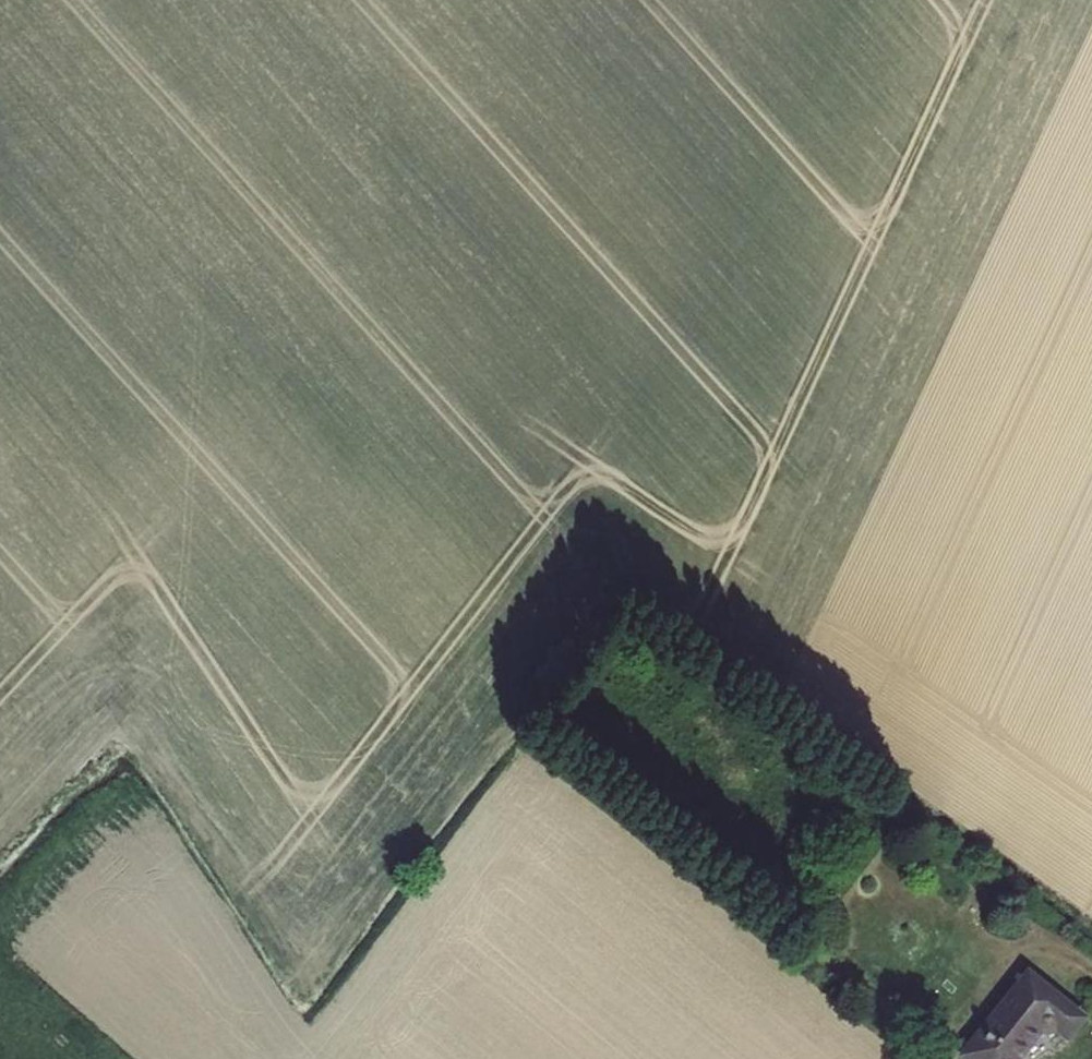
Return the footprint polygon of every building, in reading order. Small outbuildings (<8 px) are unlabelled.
[(957,1058),(959,1058),(1011,1058),(1040,1023),(1062,1040),(1079,1020),(1024,974),(957,1058)]
